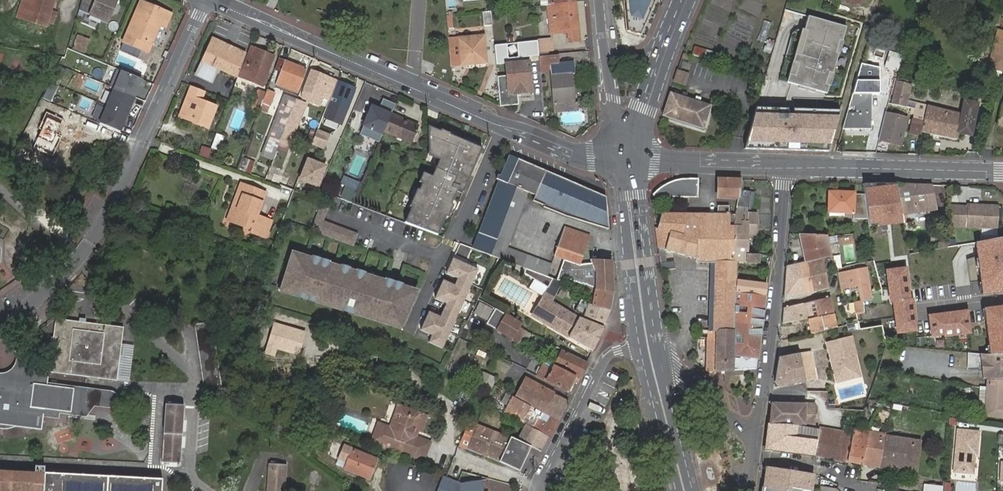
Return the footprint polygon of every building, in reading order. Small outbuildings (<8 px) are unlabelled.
[(53,0),(22,0),(16,17),(44,26),(46,21),(52,23),(56,12),(50,9),(53,0)] [(88,15),(106,22),(116,0),(94,0),(88,15)] [(626,31),(638,34),(653,0),(623,0),(626,31)] [(821,9),(824,0),(816,0),(814,7),(821,9)] [(161,20),(168,23),(171,14),(141,1),(124,42),(148,52),(159,25),(161,20)] [(575,3),(548,6),(552,37),(568,35),(569,44),(580,43),(575,3)] [(491,11),(482,11),(483,25),(491,24),(491,11)] [(833,73),(839,53),(836,52),(840,40),(842,41),(847,26),(808,15),(804,29),(807,30),(800,54),(795,52),(792,60),(798,62),(795,74),(789,72),(786,80),(799,84),(798,86),(814,91),(815,89),(827,92),(829,85),(825,84),(829,72),(833,73)] [(800,54),(807,30),(804,29),(802,29),(795,52),(800,54)] [(76,40),(79,41),(88,45),(91,39),(80,33),(76,40)] [(470,60),(484,59),(483,36),(448,39),(450,65),(470,63),(470,60)] [(88,45),(79,41),(76,47),(85,51),(88,45)] [(552,41),(535,43),(536,53),(553,51),(552,41)] [(996,42),(989,68),(1002,72),(1002,44),(996,42)] [(535,43),(523,44),(524,58),(533,57),(536,57),(536,53),(535,43)] [(694,45),(692,54),(713,60),(716,52),(694,45)] [(202,63),(205,64),(210,46),(208,46),(202,63)] [(244,58),(210,46),(205,64),(238,76),(244,58)] [(274,57),(251,48),(239,79),(263,87),(274,57)] [(899,70),(902,55),(895,53),(892,68),(899,70)] [(552,76),(555,107),(569,106),(571,105),(569,74),(575,74),(574,64),(556,66),(555,55),(536,57),(538,75),(552,74),(552,76)] [(306,69),(279,58),(271,79),(277,81),(276,84),(297,92),(306,69)] [(795,74),(798,62),(792,60),(789,72),(795,74)] [(504,65),(506,96),(515,95),(515,91),(519,91),(519,95),(530,94),(527,64),(504,65)] [(134,97),(142,79),(118,68),(110,86),(114,88),(134,97)] [(689,74),(677,70),(673,82),(685,86),(689,74)] [(323,98),(331,100),(337,83),(312,72),(303,95),(321,102),(323,98)] [(856,80),(842,128),(871,128),(872,94),(880,94),(880,80),(856,80)] [(912,85),(905,83),(897,81),(892,104),(909,108),(916,110),(914,114),(916,114),(925,117),(922,131),(957,139),(958,133),(971,136),(979,105),(966,101),(962,115),(908,101),(912,85)] [(355,92),(338,85),(337,87),(354,94),(355,92)] [(198,89),(190,87),(179,114),(189,118),(196,94),(198,89)] [(340,127),(354,94),(337,87),(324,121),(340,127)] [(127,114),(134,97),(114,88),(107,106),(127,114)] [(198,121),(197,124),(207,127),(215,107),(200,101),(203,92),(198,89),(196,94),(189,118),(198,121)] [(670,93),(662,117),(703,130),(710,106),(670,93)] [(278,149),(280,143),(281,141),(297,101),(286,97),(262,156),(273,160),(278,149)] [(262,103),(253,99),(248,112),(257,116),(262,103)] [(392,114),(396,105),(384,99),(379,110),(373,107),(361,135),(379,144),(385,130),(392,114)] [(280,143),(278,149),(288,153),(306,106),(297,101),(280,143)] [(262,103),(257,116),(265,119),(270,106),(263,102),(262,103)] [(119,132),(127,114),(107,106),(99,123),(119,132)] [(827,152),(840,110),(755,106),(742,149),(827,152)] [(37,131),(50,138),(60,118),(47,111),(37,131)] [(416,125),(392,114),(385,130),(409,141),(416,125)] [(912,130),(921,132),(922,131),(925,117),(916,114),(912,130)] [(886,116),(878,142),(901,147),(907,122),(886,116)] [(440,132),(426,126),(428,151),(444,157),(442,161),(434,179),(428,176),(424,185),(420,192),(412,209),(405,224),(435,235),(443,217),(449,206),(455,191),(457,187),(463,190),(482,150),(450,136),(450,135),(441,131),(440,132)] [(311,145),(325,150),(330,133),(316,129),(311,145)] [(225,137),(217,134),(212,149),(220,152),(225,137)] [(28,160),(44,167),(51,153),(34,146),(28,160)] [(208,159),(211,149),(202,146),(198,155),(208,159)] [(444,157),(428,151),(426,155),(442,161),(444,157)] [(506,183),(516,188),(529,193),(534,195),(532,201),(543,205),(542,207),(560,215),(566,217),(586,223),(607,230),(605,198),(605,197),(518,159),(506,183)] [(318,188),(326,168),(308,161),(301,181),(318,188)] [(354,189),(357,182),(346,177),(343,184),(354,189)] [(656,189),(654,191),(653,196),(698,196),(699,178),(692,178),(685,179),(684,179),(683,179),(682,179),(681,179),(680,180),(679,179),(679,180),(678,180),(677,180),(668,183),(665,184),(665,185),(663,185),(663,186),(662,186),(661,186),(660,187),(659,187),(658,187),(656,188),(656,189)] [(741,179),(719,179),(718,185),(718,198),(739,199),(740,190),(741,179)] [(473,250),(491,257),(516,188),(506,183),(504,182),(499,180),(473,250)] [(241,183),(239,186),(265,195),(266,192),(241,183)] [(896,183),(864,185),(865,194),(868,219),(869,225),(903,221),(902,214),(896,183)] [(897,187),(902,214),(936,209),(932,184),(901,183),(896,183),(897,187)] [(265,195),(239,186),(234,201),(239,203),(232,222),(233,222),(252,230),(251,233),(267,238),(273,220),(258,214),(265,195)] [(491,257),(517,267),(525,270),(547,278),(551,266),(508,249),(529,193),(516,188),(491,257)] [(740,190),(739,199),(737,206),(749,207),(751,192),(740,190)] [(412,209),(420,192),(418,191),(410,208),(412,209)] [(854,220),(868,220),(865,194),(854,194),(853,193),(829,191),(829,212),(853,213),(854,220)] [(239,203),(234,201),(227,220),(232,222),(239,203)] [(950,204),(949,222),(967,223),(967,225),(984,226),(998,227),(999,205),(967,203),(967,205),(950,204)] [(328,208),(321,205),(312,231),(354,246),(358,234),(324,221),(328,208)] [(658,245),(660,260),(666,259),(665,254),(665,247),(697,256),(696,260),(716,263),(714,329),(735,330),(735,305),(736,292),(736,280),(737,261),(737,248),(733,248),(733,227),(734,227),(736,215),(729,214),(729,206),(719,206),(719,214),(662,212),(659,227),(655,227),(658,245)] [(737,211),(736,215),(734,227),(733,227),(733,248),(737,248),(747,249),(748,234),(753,235),(753,231),(756,231),(757,213),(748,212),(737,211)] [(998,227),(984,226),(983,234),(998,234),(998,227)] [(565,229),(554,257),(566,261),(579,266),(590,238),(565,229)] [(837,245),(837,244),(827,246),(825,235),(801,234),(807,262),(821,259),(829,258),(829,256),(839,255),(837,245)] [(836,236),(825,235),(827,246),(837,244),(844,243),(843,235),(836,236)] [(974,243),(979,293),(1002,290),(1002,237),(974,243)] [(747,249),(737,248),(737,261),(757,263),(758,254),(748,253),(748,249),(747,249)] [(293,254),(282,288),(291,292),(291,294),(299,296),(299,294),(317,300),(316,302),(340,310),(342,305),(356,309),(357,315),(388,325),(389,322),(395,324),(398,317),(406,318),(416,294),(405,291),(405,289),(367,277),(366,279),(355,276),(356,273),(341,268),(340,271),(329,267),(330,265),(313,259),(312,261),(293,254)] [(787,266),(784,298),(825,289),(826,287),(821,259),(807,262),(787,266)] [(565,279),(582,286),(590,288),(613,296),(611,262),(589,260),(591,264),(579,266),(566,261),(559,283),(562,284),(565,279)] [(478,271),(454,261),(447,275),(458,280),(472,286),(478,271)] [(905,265),(884,268),(888,302),(892,301),(896,332),(915,330),(911,297),(909,297),(905,265)] [(859,286),(869,284),(866,267),(838,272),(840,288),(854,285),(855,287),(859,286)] [(547,278),(525,270),(524,275),(548,288),(551,280),(547,278)] [(472,286),(458,280),(455,288),(444,282),(440,292),(464,302),(472,286)] [(766,285),(736,280),(736,292),(765,296),(766,285)] [(859,293),(870,292),(869,284),(859,286),(859,293)] [(613,299),(613,296),(590,288),(589,292),(594,294),(590,304),(610,312),(611,309),(612,305),(613,299)] [(870,292),(871,300),(873,299),(879,298),(878,291),(870,292)] [(464,302),(440,292),(436,301),(447,306),(444,312),(457,318),(464,302)] [(765,296),(736,292),(735,305),(763,309),(765,296)] [(860,301),(862,301),(871,300),(870,292),(859,293),(860,301)] [(317,300),(299,294),(299,296),(316,302),(317,300)] [(533,317),(535,318),(545,299),(552,303),(553,302),(543,297),(533,317)] [(807,317),(807,318),(832,312),(829,297),(783,308),(782,322),(807,317)] [(492,305),(480,298),(474,310),(486,317),(492,305)] [(545,299),(535,318),(547,325),(558,306),(552,303),(545,299)] [(871,300),(862,301),(863,312),(856,313),(858,330),(875,327),(873,310),(875,310),(873,299),(871,300)] [(609,316),(610,312),(590,304),(581,300),(574,314),(605,326),(607,320),(609,316)] [(981,306),(987,354),(1002,354),(1002,303),(981,306)] [(356,309),(342,305),(340,310),(357,315),(356,309)] [(763,309),(735,305),(735,330),(734,356),(733,370),(756,369),(763,309)] [(558,306),(547,325),(559,332),(569,313),(558,306)] [(967,307),(926,313),(929,337),(971,332),(967,307)] [(457,318),(444,312),(441,319),(430,314),(425,323),(425,324),(450,334),(457,318)] [(807,318),(810,333),(836,327),(832,312),(807,318)] [(558,332),(576,343),(588,323),(578,318),(569,313),(559,332),(558,332)] [(522,325),(507,315),(499,330),(514,339),(513,342),(518,346),(526,332),(520,329),(522,325)] [(395,324),(389,322),(388,325),(401,330),(406,318),(398,317),(395,324)] [(55,320),(49,374),(117,382),(124,328),(55,320)] [(211,325),(210,322),(194,325),(207,395),(224,393),(211,325)] [(576,343),(593,353),(603,329),(588,323),(576,343)] [(450,334),(425,324),(421,332),(433,337),(430,344),(443,350),(450,334)] [(709,330),(708,371),(733,370),(734,356),(735,330),(714,329),(714,330),(709,330)] [(526,332),(518,346),(525,349),(532,336),(526,332)] [(853,355),(855,354),(851,336),(826,342),(836,380),(848,377),(856,365),(853,355)] [(463,362),(469,342),(458,338),(452,358),(463,362)] [(21,363),(21,360),(21,356),(20,351),(16,353),(17,355),(18,360),(17,363),(16,366),(15,368),(13,370),(11,372),(8,373),(5,375),(2,375),(0,375),(0,379),(1,379),(3,379),(6,379),(9,377),(12,375),(16,373),(18,371),(19,368),(21,365),(21,363)] [(576,378),(580,380),(587,365),(562,351),(554,366),(576,378)] [(780,386),(817,380),(811,351),(778,357),(774,383),(780,386)] [(967,353),(968,369),(983,368),(985,379),(987,379),(1002,380),(1002,355),(975,354),(967,353)] [(848,377),(836,380),(837,382),(861,376),(855,354),(853,355),(856,365),(848,377)] [(568,392),(574,383),(576,378),(554,366),(546,362),(537,377),(568,392)] [(49,374),(35,372),(35,368),(29,367),(29,364),(21,363),(21,365),(19,368),(18,371),(16,373),(12,375),(9,377),(6,379),(3,379),(1,379),(0,379),(0,430),(4,430),(9,429),(11,428),(41,432),(43,419),(44,411),(71,414),(73,391),(46,387),(47,384),(49,374)] [(481,372),(475,369),(469,380),(476,383),(481,372)] [(495,378),(481,372),(476,383),(490,389),(495,378)] [(558,423),(570,402),(527,378),(515,399),(558,423)] [(987,388),(986,415),(1002,418),(1002,380),(987,379),(987,388)] [(109,393),(47,384),(46,387),(73,391),(71,414),(44,411),(43,419),(59,421),(60,416),(85,419),(95,408),(103,409),(105,410),(107,410),(110,410),(112,409),(114,407),(116,405),(116,403),(116,401),(116,399),(115,396),(113,394),(112,393),(111,393),(109,393)] [(515,399),(513,398),(505,414),(525,425),(549,439),(558,423),(515,399)] [(769,422),(785,425),(815,424),(816,403),(772,402),(769,422)] [(165,406),(162,462),(180,463),(183,407),(165,406)] [(494,408),(485,427),(511,439),(500,463),(506,466),(513,453),(526,459),(532,448),(542,454),(549,439),(525,425),(505,414),(494,408)] [(390,431),(383,429),(377,446),(422,464),(428,449),(420,445),(410,442),(413,435),(422,438),(429,421),(398,410),(390,431)] [(637,419),(626,422),(630,437),(640,435),(637,419)] [(485,427),(479,424),(473,422),(461,446),(468,449),(500,463),(511,439),(485,427)] [(630,437),(626,422),(622,423),(625,439),(630,437)] [(766,447),(815,454),(818,429),(785,425),(769,422),(766,447)] [(867,430),(854,428),(853,430),(853,432),(819,427),(818,429),(815,454),(861,464),(867,430)] [(378,428),(372,445),(377,446),(383,429),(378,428)] [(977,455),(979,431),(958,429),(954,471),(973,472),(975,455),(977,455)] [(886,433),(867,430),(861,464),(880,467),(885,436),(886,433)] [(410,442),(420,445),(422,438),(413,435),(410,442)] [(885,436),(880,467),(916,473),(920,442),(885,436)] [(338,455),(336,466),(344,467),(343,476),(365,479),(368,459),(357,457),(356,459),(347,457),(347,454),(343,453),(343,455),(338,455)] [(513,453),(506,466),(519,471),(526,459),(513,453)] [(266,490),(284,490),(286,467),(268,465),(266,490)] [(811,490),(813,474),(766,467),(763,486),(790,490),(791,487),(802,489),(811,490)] [(59,475),(0,472),(0,490),(58,490),(59,475)] [(59,475),(58,490),(145,490),(145,480),(59,475)] [(458,483),(442,477),(438,490),(485,490),(482,479),(462,484),(458,483)] [(145,480),(145,490),(162,490),(163,481),(145,480)]
